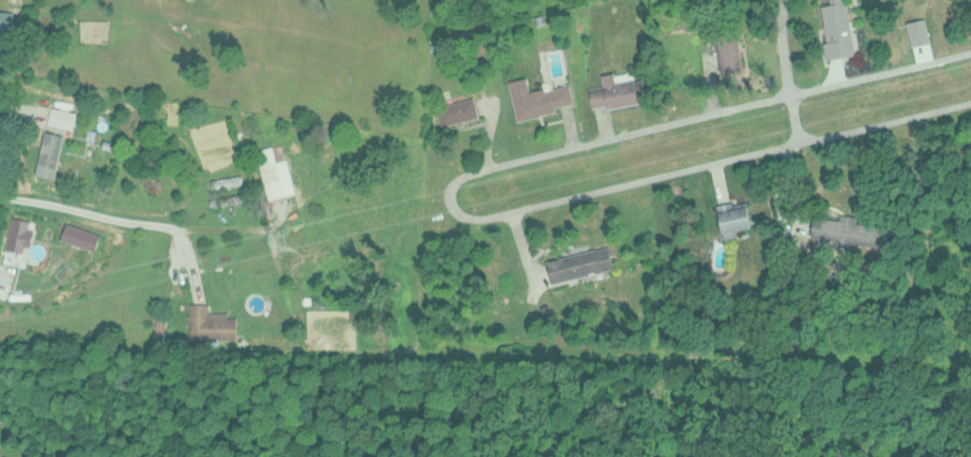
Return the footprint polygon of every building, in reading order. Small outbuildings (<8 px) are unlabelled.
[(854,56),(848,0),(822,0),(828,58),(854,56)] [(16,60),(16,10),(0,10),(0,60),(16,60)] [(741,68),(741,50),(723,51),(724,69),(741,68)] [(604,74),(605,85),(590,86),(592,107),(649,102),(647,77),(618,80),(617,72),(604,74)] [(518,119),(576,107),(571,84),(531,92),(528,77),(510,81),(518,119)] [(476,96),(438,106),(443,127),(481,117),(476,96)] [(261,167),(266,183),(282,178),(276,162),(261,167)] [(213,189),(244,183),(242,175),(212,181),(213,189)] [(210,198),(212,207),(246,203),(244,194),(210,198)] [(740,237),(740,233),(757,229),(751,202),(719,209),(726,240),(740,237)] [(815,216),(813,240),(886,247),(888,223),(839,218),(815,216)] [(24,255),(30,220),(11,217),(4,251),(24,255)] [(93,251),(100,236),(74,226),(68,241),(93,251)] [(615,268),(610,246),(547,261),(553,284),(615,268)] [(229,313),(209,313),(209,304),(189,304),(189,340),(239,340),(238,317),(229,317),(229,313)]
